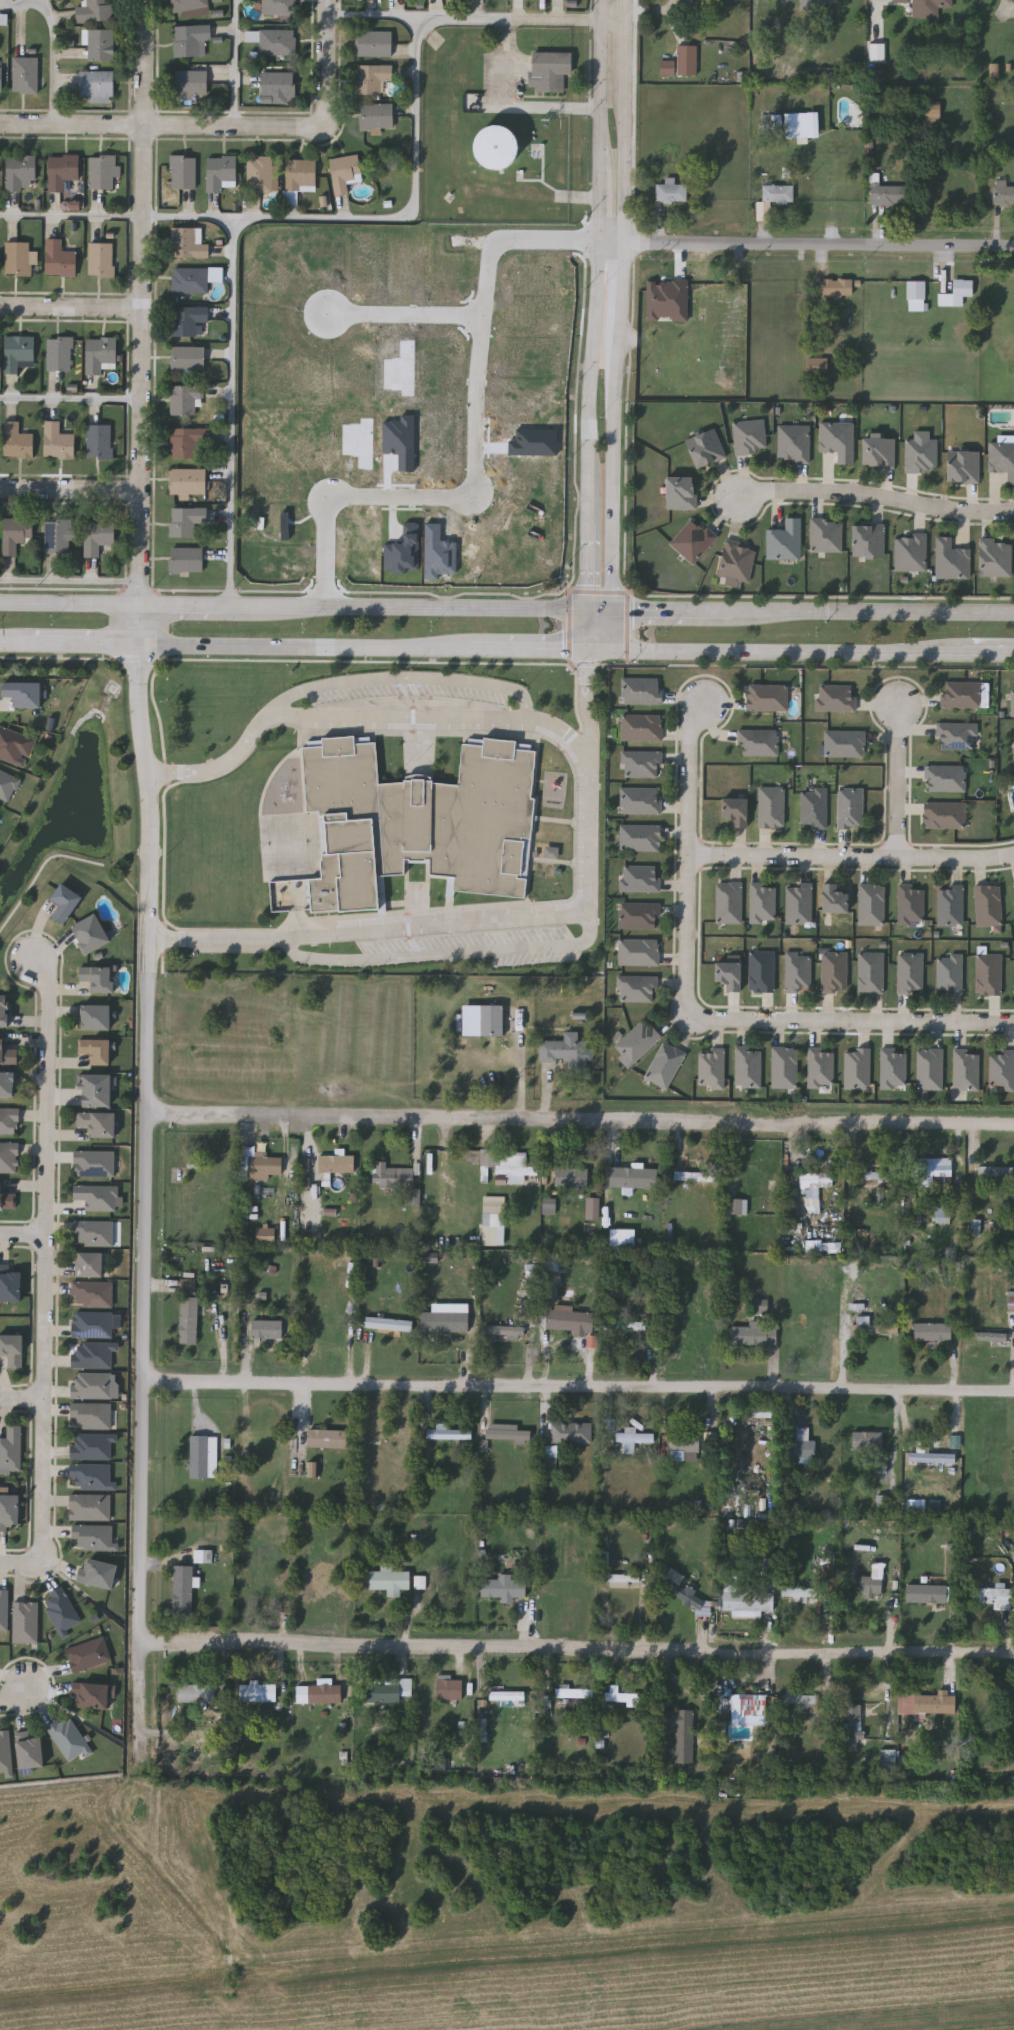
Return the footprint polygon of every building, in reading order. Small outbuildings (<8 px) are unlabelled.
[(76,20),(76,0),(109,0),(110,19),(76,20)] [(172,10),(171,0),(206,0),(207,8),(172,10)] [(262,13),(262,0),(295,0),(295,13),(262,13)] [(819,11),(820,3),(840,3),(840,0),(802,0),(801,10),(819,11)] [(940,8),(955,8),(955,0),(914,0),(914,18),(940,18),(940,8)] [(174,24),(210,24),(210,41),(201,41),(201,55),(174,55),(174,24)] [(87,28),(114,28),(114,59),(87,59),(87,28)] [(295,28),(295,54),(258,54),(258,28),(295,28)] [(391,30),(391,55),(356,55),(356,30),(391,30)] [(871,61),(886,61),(886,44),(871,44),(871,61)] [(660,74),(660,60),(677,60),(677,45),(697,45),(697,74),(660,74)] [(573,51),(572,74),(564,74),(564,91),(535,90),(535,85),(528,85),(528,71),(531,71),(531,51),(573,51)] [(12,56),(37,56),(37,92),(12,92),(12,56)] [(392,64),(392,80),(380,80),(380,94),(356,94),(356,64),(392,64)] [(1001,64),(993,64),(993,78),(1001,77),(1001,64)] [(207,69),(207,95),(174,95),(174,69),(207,69)] [(89,101),(89,96),(79,96),(79,70),(113,70),(113,101),(89,101)] [(261,95),(261,71),(294,71),(294,101),(271,101),(271,95),(261,95)] [(393,128),(359,128),(359,103),(393,103),(393,128)] [(924,120),(924,104),(940,104),(940,120),(924,120)] [(784,137),(784,113),(817,113),(817,137),(784,137)] [(783,115),(762,115),(763,134),(783,133),(783,115)] [(482,163),(478,159),(476,154),(474,149),(474,143),(476,137),(478,132),(482,128),(488,125),(494,123),(500,123),(507,125),(512,129),(516,134),(518,140),(519,146),(518,153),(515,158),(511,163),(507,166),(502,168),(497,168),(491,168),(487,166),(482,163)] [(48,189),(48,154),(79,154),(79,179),(64,179),(64,189),(48,189)] [(361,179),(345,181),(346,193),(333,194),(329,157),(359,154),(361,179)] [(6,155),(35,155),(35,188),(6,188),(6,155)] [(116,155),(116,187),(89,187),(89,155),(116,155)] [(169,187),(169,155),(196,155),(196,187),(169,187)] [(237,156),(236,190),(206,190),(206,155),(237,156)] [(276,155),(276,191),(246,191),(246,155),(276,155)] [(316,159),(316,190),(285,190),(285,159),(316,159)] [(656,183),(665,183),(665,177),(674,177),(674,183),(687,183),(687,201),(656,201),(656,183)] [(1006,185),(1013,185),(1013,204),(995,204),(995,179),(1006,179),(1006,185)] [(909,204),(870,204),(870,184),(909,184),(909,204)] [(756,201),(762,201),(762,185),(792,185),(792,202),(770,202),(770,216),(756,216),(756,201)] [(208,241),(208,256),(171,256),(171,226),(200,226),(200,241),(208,241)] [(76,249),(76,273),(46,273),(46,236),(61,236),(61,249),(76,249)] [(5,272),(5,240),(29,240),(29,272),(5,272)] [(112,241),(112,273),(88,273),(88,241),(112,241)] [(207,266),(207,291),(172,291),(172,266),(207,266)] [(852,295),(821,295),(821,278),(852,278),(852,295)] [(938,305),(938,293),(952,293),(952,279),(972,279),(972,295),(963,295),(963,305),(938,305)] [(925,310),(907,310),(907,280),(925,280),(925,310)] [(689,321),(689,282),(648,281),(648,321),(659,321),(659,320),(689,321)] [(208,320),(197,320),(197,336),(172,336),(172,305),(208,305),(208,320)] [(4,335),(34,334),(35,366),(4,367),(4,335)] [(71,369),(46,369),(46,335),(71,335),(71,369)] [(85,336),(116,336),(116,361),(101,361),(101,372),(85,372),(85,336)] [(172,372),(172,344),(204,344),(204,372),(172,372)] [(808,358),(825,358),(825,372),(808,372),(808,358)] [(169,413),(169,384),(202,384),(202,396),(195,396),(195,413),(169,413)] [(375,419),(363,419),(362,425),(345,425),(344,456),(360,456),(360,469),(374,470),(375,419)] [(18,420),(18,432),(33,432),(33,455),(4,455),(4,420),(18,420)] [(44,420),(59,420),(59,432),(74,432),(74,456),(44,456),(44,420)] [(765,420),(767,452),(736,453),(734,421),(765,420)] [(87,456),(87,423),(111,423),(111,456),(87,456)] [(839,452),(820,452),(820,423),(854,423),(854,464),(839,464),(839,452)] [(810,425),(810,462),(779,462),(779,425),(810,425)] [(170,456),(170,426),(202,426),(202,456),(170,456)] [(685,438),(717,429),(725,459),(694,468),(685,438)] [(896,438),(896,468),(862,468),(862,438),(896,438)] [(938,439),(938,472),(907,472),(907,439),(938,439)] [(990,443),(1013,443),(1013,485),(1008,485),(1008,472),(990,472),(990,443)] [(980,482),(947,482),(947,451),(980,451),(980,482)] [(206,467),(206,492),(169,492),(169,467),(206,467)] [(697,509),(665,509),(665,477),(697,477),(697,509)] [(170,536),(170,506),(207,506),(207,523),(197,523),(197,536),(170,536)] [(32,516),(32,541),(16,541),(16,553),(3,553),(3,516),(32,516)] [(693,565),(670,543),(694,517),(717,540),(693,565)] [(70,518),(70,552),(45,552),(45,518),(70,518)] [(114,518),(114,543),(98,543),(98,555),(84,555),(84,518),(114,518)] [(801,559),(768,559),(768,530),(786,530),(786,518),(801,518),(801,559)] [(812,552),(812,520),(842,520),(842,552),(812,552)] [(420,570),(419,524),(405,524),(406,545),(386,545),(387,571),(420,570)] [(885,525),(885,557),(853,557),(853,525),(885,525)] [(927,571),(896,571),(896,535),(927,535),(927,571)] [(937,537),(952,537),(952,549),(971,549),(971,578),(937,578),(937,537)] [(1012,576),(980,576),(980,539),(1012,539),(1012,576)] [(757,547),(750,583),(718,576),(726,541),(757,547)] [(202,571),(169,571),(169,546),(202,546),(202,571)] [(622,703),(622,678),(662,678),(662,703),(622,703)] [(15,696),(3,696),(3,682),(42,682),(42,707),(15,707),(15,696)] [(980,682),(980,707),(943,707),(943,682),(980,682)] [(786,710),(747,710),(747,684),(786,684),(786,710)] [(817,711),(817,685),(855,685),(855,711),(817,711)] [(662,714),(662,740),(621,740),(621,714),(662,714)] [(937,749),(937,722),(975,722),(975,749),(937,749)] [(24,767),(0,758),(0,724),(35,738),(24,767)] [(777,755),(737,755),(737,729),(777,729),(777,755)] [(865,730),(865,756),(824,756),(824,730),(865,730)] [(307,746),(307,740),(322,739),(321,737),(354,735),(355,737),(370,736),(371,742),(377,742),(380,783),(405,781),(405,775),(432,775),(432,782),(458,784),(462,743),(468,744),(469,737),(484,739),(484,737),(516,740),(516,743),(532,744),(531,750),(536,750),(531,797),(535,797),(524,897),(446,889),(447,876),(431,875),(431,862),(404,861),(404,873),(384,874),(386,908),(310,913),(308,879),(322,878),(318,810),(306,810),(302,746),(307,746)] [(661,776),(621,776),(621,751),(661,751),(661,776)] [(964,791),(925,791),(925,765),(964,765),(964,791)] [(10,801),(0,796),(0,768),(21,778),(10,801)] [(621,813),(621,786),(660,786),(660,813),(621,813)] [(758,827),(758,786),(783,786),(783,827),(758,827)] [(863,787),(863,827),(838,827),(838,787),(863,787)] [(826,788),(826,827),(801,827),(801,788),(826,788)] [(731,817),(720,817),(720,797),(745,797),(745,827),(731,827),(731,817)] [(964,802),(964,827),(923,827),(923,802),(964,802)] [(619,850),(619,824),(660,824),(660,850),(619,850)] [(621,891),(621,864),(660,864),(660,891),(621,891)] [(741,881),(741,922),(715,922),(715,881),(741,881)] [(54,915),(61,904),(52,898),(62,882),(84,896),(66,923),(54,915)] [(750,920),(750,883),(775,883),(775,920),(750,920)] [(786,922),(786,883),(811,883),(811,922),(786,922)] [(821,883),(844,883),(844,912),(821,912),(821,883)] [(858,883),(884,883),(884,924),(858,924),(858,883)] [(1000,925),(975,925),(975,884),(1000,884),(1000,925)] [(898,885),(923,885),(923,922),(898,922),(898,885)] [(962,885),(962,925),(937,925),(937,885),(962,885)] [(619,927),(619,902),(659,902),(659,927),(619,927)] [(88,954),(72,926),(96,912),(112,940),(88,954)] [(619,939),(659,939),(659,964),(619,964),(619,939)] [(749,951),(774,951),(774,991),(749,991),(749,951)] [(883,951),(883,993),(857,993),(857,951),(883,951)] [(847,952),(847,991),(822,991),(822,952),(847,952)] [(811,991),(785,991),(785,953),(811,953),(811,991)] [(923,953),(923,991),(897,991),(897,953),(923,953)] [(975,953),(1000,953),(1000,993),(975,993),(975,953)] [(937,993),(937,955),(962,955),(962,993),(937,993)] [(739,962),(739,991),(726,991),(726,982),(714,982),(714,962),(739,962)] [(78,966),(115,966),(115,993),(91,993),(91,981),(78,981),(78,966)] [(618,975),(656,976),(656,1002),(617,1002),(618,975)] [(9,1026),(0,1026),(0,997),(9,997),(9,1026)] [(111,1030),(78,1030),(78,1005),(111,1005),(111,1030)] [(504,1037),(505,1006),(483,1005),(482,1036),(504,1037)] [(659,1037),(633,1064),(615,1046),(641,1019),(659,1037)] [(568,1072),(568,1059),(539,1059),(539,1040),(564,1040),(564,1031),(577,1031),(577,1040),(587,1040),(586,1073),(568,1072)] [(18,1063),(0,1063),(0,1038),(6,1038),(6,1048),(18,1048),(18,1063)] [(111,1039),(111,1065),(91,1065),(91,1053),(78,1053),(78,1039),(111,1039)] [(685,1053),(667,1089),(644,1077),(662,1041),(685,1053)] [(797,1088),(772,1088),(772,1047),(797,1047),(797,1088)] [(736,1087),(735,1048),(760,1048),(761,1087),(736,1087)] [(844,1088),(844,1048),(869,1048),(869,1088),(844,1088)] [(808,1088),(808,1049),(833,1049),(833,1088),(808,1088)] [(880,1088),(880,1049),(906,1049),(906,1088),(880,1088)] [(942,1049),(942,1089),(917,1089),(917,1049),(942,1049)] [(724,1050),(724,1088),(699,1088),(699,1050),(724,1050)] [(979,1050),(979,1090),(953,1089),(953,1050),(979,1050)] [(1013,1050),(1013,1089),(989,1089),(989,1050),(1013,1050)] [(17,1096),(0,1096),(0,1072),(17,1072),(17,1096)] [(113,1107),(81,1107),(81,1074),(113,1074),(113,1107)] [(19,1134),(0,1134),(0,1107),(19,1107),(19,1134)] [(92,1137),(92,1125),(77,1125),(77,1112),(116,1112),(116,1137),(92,1137)] [(18,1172),(0,1172),(0,1142),(18,1142),(18,1172)] [(495,1167),(480,1166),(481,1148),(531,1151),(529,1173),(495,1172),(495,1167)] [(114,1150),(114,1177),(74,1177),(74,1150),(114,1150)] [(281,1154),(281,1177),(251,1177),(251,1154),(281,1154)] [(322,1171),(322,1154),(353,1154),(353,1171),(322,1171)] [(915,1184),(915,1157),(951,1157),(951,1176),(935,1176),(935,1184),(915,1184)] [(373,1186),(373,1160),(386,1160),(386,1171),(409,1171),(409,1186),(373,1186)] [(978,1165),(1013,1165),(1013,1174),(978,1174),(978,1165)] [(657,1167),(657,1187),(608,1186),(609,1166),(657,1167)] [(588,1186),(555,1186),(555,1167),(588,1167),(588,1186)] [(674,1180),(674,1171),(720,1171),(720,1180),(674,1180)] [(818,1205),(804,1205),(804,1188),(800,1188),(800,1172),(832,1172),(832,1186),(818,1187),(818,1205)] [(859,1172),(859,1180),(895,1180),(895,1172),(859,1172)] [(15,1208),(0,1208),(0,1181),(4,1181),(4,1193),(15,1193),(15,1208)] [(116,1185),(116,1211),(86,1211),(86,1200),(73,1200),(73,1185),(116,1185)] [(877,1204),(884,1204),(885,1188),(878,1187),(877,1204)] [(422,1190),(412,1189),(412,1205),(421,1206),(422,1190)] [(600,1221),(601,1198),(587,1198),(587,1220),(600,1221)] [(747,1213),(728,1213),(728,1198),(747,1198),(747,1213)] [(543,1214),(557,1215),(557,1199),(544,1199),(543,1214)] [(481,1245),(481,1200),(503,1200),(503,1245),(481,1245)] [(937,1223),(950,1223),(950,1207),(937,1206),(937,1223)] [(113,1220),(113,1245),(75,1245),(75,1220),(113,1220)] [(972,1236),(981,1237),(982,1220),(973,1220),(972,1236)] [(276,1227),(257,1227),(258,1245),(277,1244),(276,1227)] [(633,1248),(608,1248),(608,1228),(633,1228),(633,1248)] [(786,1249),(786,1232),(815,1232),(815,1243),(808,1243),(808,1249),(786,1249)] [(103,1276),(78,1276),(78,1252),(103,1252),(103,1276)] [(544,1272),(561,1271),(560,1254),(543,1255),(544,1272)] [(22,1301),(0,1301),(0,1264),(9,1264),(9,1272),(22,1272),(22,1301)] [(538,1264),(527,1265),(527,1276),(539,1275),(538,1264)] [(182,1279),(181,1294),(197,1295),(197,1280),(182,1279)] [(113,1281),(113,1307),(78,1307),(78,1295),(72,1295),(72,1281),(113,1281)] [(182,1296),(201,1296),(201,1343),(182,1343),(182,1296)] [(752,1298),(767,1298),(767,1314),(752,1314),(752,1298)] [(591,1331),(545,1328),(547,1308),(593,1312),(591,1331)] [(113,1312),(113,1337),(72,1337),(72,1312),(113,1312)] [(468,1312),(468,1331),(420,1331),(420,1312),(468,1312)] [(364,1329),(364,1318),(412,1318),(412,1329),(364,1329)] [(289,1337),(254,1337),(254,1319),(289,1319),(289,1337)] [(647,1323),(606,1322),(605,1330),(647,1332),(647,1323)] [(951,1322),(951,1339),(913,1339),(913,1322),(951,1322)] [(865,1333),(865,1323),(896,1323),(896,1333),(865,1333)] [(523,1337),(484,1335),(484,1324),(523,1325),(523,1337)] [(776,1325),(776,1345),(731,1345),(731,1325),(776,1325)] [(1008,1331),(1008,1350),(987,1350),(987,1338),(967,1338),(967,1331),(1008,1331)] [(9,1355),(0,1355),(0,1335),(24,1335),(24,1368),(9,1368),(9,1355)] [(600,1337),(588,1336),(588,1348),(599,1348),(600,1337)] [(113,1368),(71,1368),(71,1353),(77,1353),(77,1342),(113,1342),(113,1368)] [(113,1398),(71,1398),(71,1384),(76,1384),(76,1372),(113,1372),(113,1398)] [(111,1428),(73,1428),(73,1403),(111,1403),(111,1428)] [(771,1418),(771,1407),(753,1407),(753,1417),(771,1418)] [(616,1419),(603,1419),(603,1432),(616,1432),(616,1419)] [(551,1422),(591,1422),(591,1442),(551,1442),(551,1422)] [(486,1425),(530,1426),(530,1439),(486,1439),(486,1425)] [(22,1469),(0,1469),(0,1437),(7,1437),(7,1426),(22,1426),(22,1469)] [(808,1427),(808,1439),(815,1439),(815,1457),(789,1457),(789,1439),(797,1439),(797,1427),(808,1427)] [(635,1432),(654,1432),(654,1442),(616,1442),(616,1428),(635,1428),(635,1432)] [(311,1446),(311,1429),(353,1429),(353,1447),(311,1446)] [(475,1429),(475,1438),(429,1437),(429,1429),(475,1429)] [(883,1431),(883,1451),(852,1451),(852,1431),(883,1431)] [(699,1432),(699,1451),(670,1451),(670,1432),(699,1432)] [(113,1434),(113,1459),(72,1459),(72,1434),(113,1434)] [(193,1477),(193,1435),(219,1435),(219,1477),(193,1477)] [(542,1474),(559,1474),(558,1446),(541,1446),(542,1474)] [(909,1464),(909,1452),(956,1452),(956,1464),(909,1464)] [(319,1478),(319,1463),(309,1462),(309,1477),(319,1478)] [(876,1473),(888,1473),(888,1464),(876,1463),(876,1473)] [(70,1479),(70,1464),(111,1464),(111,1481),(116,1481),(116,1490),(78,1490),(78,1479),(70,1479)] [(70,1521),(70,1494),(111,1494),(111,1521),(70,1521)] [(9,1531),(0,1531),(0,1495),(20,1495),(20,1525),(9,1525),(9,1531)] [(890,1512),(890,1496),(878,1495),(877,1512),(890,1512)] [(926,1500),(909,1500),(908,1513),(926,1513),(926,1500)] [(118,1550),(72,1550),(72,1525),(113,1525),(113,1541),(118,1541),(118,1550)] [(214,1551),(195,1550),(195,1563),(214,1563),(214,1551)] [(775,1557),(775,1613),(723,1612),(723,1584),(760,1585),(761,1556),(775,1557)] [(79,1582),(84,1558),(119,1566),(114,1590),(79,1582)] [(372,1590),(372,1571),(385,1571),(385,1563),(394,1563),(394,1571),(413,1571),(413,1590),(372,1590)] [(176,1611),(176,1565),(196,1565),(196,1611),(176,1611)] [(702,1612),(657,1590),(669,1567),(685,1575),(681,1584),(715,1601),(706,1617),(701,1614),(702,1612)] [(610,1581),(600,1581),(600,1573),(640,1573),(640,1586),(610,1586),(610,1581)] [(480,1596),(480,1579),(498,1579),(498,1574),(511,1574),(511,1579),(525,1579),(525,1598),(501,1598),(501,1596),(480,1596)] [(858,1575),(881,1575),(881,1594),(858,1594),(858,1575)] [(906,1602),(906,1584),(947,1584),(947,1602),(906,1602)] [(781,1587),(817,1587),(817,1597),(781,1597),(781,1587)] [(43,1598),(64,1588),(82,1626),(61,1636),(43,1598)] [(973,1606),(973,1588),(1011,1588),(1011,1606),(973,1606)] [(8,1631),(0,1631),(0,1589),(8,1589),(8,1631)] [(38,1643),(14,1643),(14,1602),(38,1602),(38,1643)] [(73,1672),(66,1648),(105,1637),(111,1661),(73,1672)] [(404,1702),(372,1702),(372,1677),(413,1677),(413,1690),(404,1690),(404,1702)] [(462,1679),(462,1698),(435,1698),(435,1679),(462,1679)] [(110,1684),(109,1709),(73,1707),(75,1682),(110,1684)] [(218,1702),(181,1702),(181,1683),(218,1683),(218,1702)] [(243,1683),(279,1683),(279,1702),(243,1702),(243,1683)] [(344,1702),(312,1702),(312,1685),(344,1685),(344,1702)] [(592,1696),(555,1696),(555,1686),(592,1686),(592,1696)] [(491,1700),(491,1689),(525,1689),(525,1700),(491,1700)] [(899,1717),(927,1717),(927,1714),(957,1714),(957,1696),(950,1696),(950,1690),(939,1690),(939,1695),(900,1695),(899,1717)] [(643,1700),(604,1700),(604,1691),(643,1691),(643,1700)] [(766,1693),(766,1706),(722,1706),(722,1693),(766,1693)] [(783,1710),(783,1693),(818,1693),(818,1710),(783,1710)] [(553,1696),(542,1696),(542,1715),(553,1715),(553,1696)] [(863,1743),(848,1743),(848,1704),(863,1704),(863,1743)] [(693,1708),(693,1762),(675,1762),(675,1727),(660,1727),(660,1708),(693,1708)] [(70,1762),(47,1727),(68,1714),(90,1748),(70,1762)] [(480,1738),(488,1738),(489,1719),(480,1719),(480,1738)] [(11,1774),(0,1774),(0,1730),(11,1730),(11,1774)] [(44,1737),(44,1767),(19,1768),(18,1731),(28,1731),(28,1738),(44,1737)] [(882,1769),(897,1769),(896,1750),(882,1750),(882,1769)] [(436,1770),(446,1770),(446,1757),(436,1757),(436,1770)]
